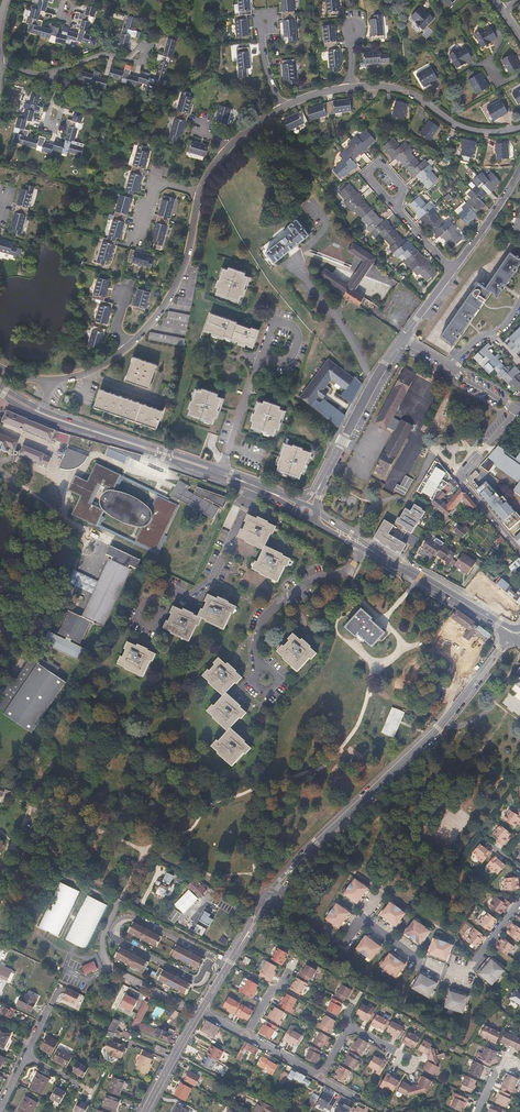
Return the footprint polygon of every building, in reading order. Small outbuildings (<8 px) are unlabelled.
[(37,9),(41,10),(46,11),(48,2),(53,3),(54,0),(39,0),(37,9)] [(251,2),(250,0),(238,0),(238,4),(234,4),(235,16),(247,15),(251,14),(251,2)] [(281,4),(282,16),(295,15),(293,0),(281,0),(281,4)] [(339,15),(338,3),(338,0),(326,0),(327,16),(339,15)] [(88,5),(86,9),(85,14),(76,11),(74,18),(78,20),(79,19),(82,20),(79,30),(86,31),(88,32),(91,22),(93,22),(97,7),(88,5)] [(26,23),(30,24),(28,32),(39,35),(41,26),(43,20),(39,19),(39,16),(41,10),(37,9),(32,7),(29,17),(28,17),(26,23)] [(427,11),(425,12),(423,10),(420,7),(411,16),(416,21),(415,22),(423,30),(434,19),(427,11)] [(370,19),(371,27),(372,40),(384,38),(382,14),(373,15),(374,18),(370,19)] [(137,18),(129,15),(124,34),(122,33),(118,47),(127,50),(129,41),(131,36),(139,39),(141,32),(134,30),(137,18)] [(249,35),(248,27),(247,15),(235,16),(237,36),(249,35)] [(295,15),(282,16),(283,28),(284,37),(288,36),(289,42),(297,41),(295,15)] [(328,46),(337,45),(336,33),(335,24),(323,25),(325,46),(328,46)] [(66,42),(68,35),(69,30),(70,28),(64,26),(62,33),(58,32),(60,28),(56,27),(53,26),(48,25),(47,28),(41,26),(39,35),(50,38),(49,41),(55,43),(56,42),(65,44),(66,42)] [(497,38),(496,36),(501,33),(497,26),(492,29),(490,26),(485,29),(484,28),(474,34),(482,47),(491,42),(491,41),(497,38)] [(79,30),(78,33),(73,32),(69,30),(68,35),(66,42),(76,45),(77,41),(95,46),(97,37),(85,34),(86,31),(79,30)] [(164,50),(163,55),(158,54),(157,60),(160,61),(157,72),(157,74),(165,76),(170,58),(172,58),(177,40),(176,40),(177,36),(170,34),(169,38),(168,38),(164,50)] [(342,65),(341,57),(340,45),(337,45),(328,46),(330,72),(338,71),(338,66),(342,65)] [(466,62),(472,59),(465,46),(459,49),(459,48),(449,54),(457,68),(467,62),(466,62)] [(250,59),(249,47),(237,49),(239,78),(248,77),(247,68),(251,68),(250,59)] [(380,50),(374,51),(372,51),(360,52),(361,64),(359,64),(359,67),(360,70),(366,67),(366,64),(390,62),(389,54),(381,55),(380,50)] [(515,58),(512,53),(502,59),(510,73),(519,67),(519,66),(515,58)] [(294,59),(282,60),(283,73),(284,81),(288,81),(288,84),(296,83),(294,59)] [(139,77),(130,74),(132,66),(129,65),(126,64),(124,72),(111,68),(109,77),(122,80),(121,82),(137,87),(138,82),(139,77)] [(438,79),(431,66),(416,74),(424,87),(438,79)] [(108,79),(99,77),(100,72),(97,71),(94,70),(93,74),(81,71),(78,79),(91,83),(90,84),(106,88),(108,79)] [(157,74),(157,72),(151,71),(150,74),(147,73),(141,71),(139,77),(138,82),(148,85),(147,86),(152,88),(154,84),(162,86),(163,85),(166,86),(167,81),(164,80),(165,76),(157,74)] [(489,86),(481,72),(468,80),(476,94),(489,86)] [(69,87),(70,85),(72,79),(59,75),(57,83),(69,87)] [(32,91),(29,104),(26,103),(24,109),(25,109),(23,118),(27,120),(32,121),(35,112),(39,113),(41,107),(40,107),(41,103),(38,103),(39,99),(41,93),(32,91)] [(182,91),(175,115),(169,139),(176,141),(178,137),(182,138),(184,130),(191,104),(193,98),(189,97),(190,93),(182,91)] [(350,99),(344,100),(342,100),(333,101),(328,102),(331,114),(335,113),(351,111),(350,99)] [(508,112),(500,99),(486,108),(494,121),(508,112)] [(404,119),(408,104),(396,100),(393,110),(394,110),(392,116),(404,119)] [(328,102),(315,106),(313,107),(307,109),(311,120),(331,114),(328,102)] [(220,105),(218,111),(217,113),(214,125),(226,129),(231,109),(220,105)] [(73,116),(72,120),(68,119),(66,125),(69,126),(66,138),(72,140),(74,141),(78,129),(80,129),(81,128),(82,124),(81,124),(84,113),(75,111),(73,116)] [(289,131),(293,128),(295,132),(296,133),(298,132),(299,130),(297,127),(307,122),(302,111),(291,116),(283,119),(289,131)] [(29,130),(25,129),(26,124),(27,120),(23,118),(18,117),(14,132),(16,133),(14,142),(25,145),(27,136),(29,130)] [(430,141),(439,127),(429,120),(423,128),(424,129),(420,133),(430,141)] [(365,149),(375,140),(367,131),(359,138),(357,136),(352,140),(363,152),(366,150),(365,149)] [(54,145),(45,142),(46,138),(43,137),(40,136),(39,139),(27,136),(25,145),(37,148),(36,150),(52,154),(53,149),(54,145)] [(65,143),(59,141),(55,140),(54,145),(53,149),(62,152),(64,148),(69,149),(68,152),(81,156),(83,147),(73,144),(74,141),(72,140),(66,138),(65,143)] [(208,145),(200,143),(189,139),(185,151),(205,157),(208,145)] [(393,139),(384,147),(392,157),(391,158),(394,160),(396,158),(409,147),(405,143),(400,147),(393,139)] [(472,157),(476,142),(464,139),(463,143),(461,149),(462,149),(461,155),(462,155),(461,159),(469,161),(470,157),(472,157)] [(363,152),(352,140),(348,144),(350,146),(344,151),(352,160),(360,153),(361,155),(363,152)] [(509,158),(508,142),(495,143),(496,153),(497,159),(509,158)] [(144,172),(147,160),(148,158),(149,152),(145,150),(146,147),(139,145),(132,168),(144,172)] [(415,159),(411,154),(413,152),(409,147),(396,158),(399,161),(400,160),(401,161),(406,166),(406,167),(415,159)] [(355,168),(358,166),(352,160),(344,151),(340,155),(344,160),(336,167),(337,168),(333,171),(340,178),(343,175),(344,176),(354,167),(355,168)] [(420,164),(415,159),(406,167),(413,174),(411,175),(414,178),(416,176),(429,164),(425,160),(420,164)] [(438,179),(431,171),(433,169),(429,164),(416,176),(419,178),(420,177),(429,187),(432,185),(438,179)] [(138,192),(140,183),(144,172),(132,168),(125,192),(133,194),(134,190),(138,192)] [(491,173),(487,169),(483,173),(487,178),(491,173)] [(493,188),(500,182),(492,173),(491,173),(487,178),(483,173),(482,173),(478,177),(491,192),(494,189),(493,188)] [(491,192),(478,177),(474,181),(477,185),(472,190),(480,199),(487,193),(489,194),(491,192)] [(349,184),(340,192),(347,200),(345,202),(349,207),(361,196),(359,193),(358,194),(349,184)] [(28,211),(35,187),(27,185),(26,189),(22,188),(19,198),(16,208),(28,211)] [(472,190),(470,188),(466,192),(472,199),(467,204),(475,213),(482,207),(483,208),(486,205),(483,202),(480,199),(472,190)] [(129,208),(130,204),(132,198),(120,195),(114,215),(126,218),(129,208)] [(160,209),(157,219),(169,222),(175,199),(168,196),(166,200),(163,199),(160,209)] [(371,210),(362,200),(364,198),(361,196),(349,207),(353,212),(355,210),(362,218),(371,210)] [(419,196),(410,205),(419,215),(417,216),(420,218),(435,205),(433,203),(431,205),(428,202),(426,204),(419,196)] [(459,215),(464,210),(462,208),(467,204),(464,201),(454,210),(459,215)] [(475,219),(478,216),(475,213),(467,204),(462,208),(464,210),(459,215),(467,224),(474,218),(475,219)] [(439,219),(434,214),(436,212),(434,209),(436,207),(435,205),(420,218),(422,221),(423,220),(430,227),(439,219)] [(13,233),(21,235),(28,211),(16,208),(13,218),(10,228),(14,229),(13,233)] [(380,220),(371,210),(362,218),(369,226),(367,228),(371,232),(384,221),(381,219),(380,220)] [(123,229),(126,218),(114,215),(108,239),(116,241),(117,237),(120,238),(123,229)] [(517,217),(516,217),(514,226),(512,225),(510,230),(519,233),(519,218),(517,217)] [(169,222),(157,219),(154,231),(151,239),(155,240),(153,247),(161,250),(169,222)] [(394,230),(387,223),(389,222),(386,219),(384,221),(371,232),(375,237),(380,233),(385,238),(394,230)] [(440,236),(453,225),(448,220),(444,224),(439,219),(430,227),(436,234),(435,236),(438,238),(440,236)] [(275,263),(309,235),(297,220),(289,226),(293,231),(266,252),(275,263)] [(462,239),(454,231),(457,229),(453,225),(440,236),(442,239),(444,238),(453,248),(462,239)] [(403,240),(394,230),(385,238),(392,246),(390,248),(394,253),(407,242),(404,239),(403,240)] [(110,261),(112,253),(116,241),(108,239),(104,237),(97,262),(104,264),(106,260),(110,261)] [(20,257),(22,249),(13,246),(14,242),(5,240),(0,239),(0,251),(20,257)] [(417,250),(410,243),(411,242),(409,239),(407,242),(394,253),(398,257),(399,257),(403,253),(407,258),(417,250)] [(355,291),(376,258),(353,242),(348,250),(363,261),(348,284),(325,268),(317,275),(333,288),(344,296),(343,296),(359,307),(364,297),(355,291)] [(151,255),(143,253),(131,249),(128,261),(151,268),(154,260),(150,259),(151,255)] [(414,270),(427,259),(424,256),(423,257),(417,250),(407,258),(412,264),(410,265),(414,270)] [(516,267),(518,268),(519,265),(519,258),(518,257),(510,252),(485,287),(489,290),(497,295),(516,267)] [(407,258),(403,253),(399,257),(403,262),(407,258)] [(412,264),(407,258),(403,262),(408,267),(410,265),(412,264)] [(437,273),(428,263),(429,262),(427,259),(414,270),(418,275),(420,273),(428,281),(437,273)] [(191,265),(189,276),(197,277),(199,267),(191,265)] [(245,288),(249,277),(245,275),(246,273),(229,267),(228,269),(223,268),(219,279),(218,279),(215,287),(218,288),(216,293),(240,301),(241,296),(244,297),(247,289),(245,288)] [(191,307),(196,280),(197,277),(189,276),(186,290),(185,297),(178,296),(177,304),(191,307)] [(101,300),(104,301),(107,289),(110,281),(98,278),(92,298),(101,300)] [(452,344),(489,290),(485,287),(478,282),(441,336),(452,344)] [(135,299),(133,309),(144,312),(150,293),(138,289),(135,299)] [(107,324),(109,318),(109,316),(113,304),(104,301),(101,300),(95,320),(107,324)] [(187,331),(190,315),(168,311),(167,318),(163,318),(162,326),(187,331)] [(254,347),(260,330),(251,327),(251,328),(237,323),(238,322),(211,313),(205,330),(212,332),(212,334),(224,338),(224,337),(239,342),(238,343),(245,345),(246,344),(254,347)] [(100,349),(102,343),(102,341),(106,329),(94,326),(88,346),(100,349)] [(185,338),(150,332),(148,339),(184,346),(185,338)] [(514,332),(508,338),(511,341),(507,346),(516,354),(519,351),(519,352),(519,338),(514,332)] [(495,356),(492,353),(493,352),(493,351),(492,350),(491,350),(490,350),(489,350),(488,349),(491,346),(488,343),(473,358),(483,368),(495,356)] [(496,375),(505,367),(502,364),(503,363),(503,362),(502,360),(501,360),(500,360),(499,360),(498,359),(501,356),(498,353),(495,356),(483,368),(489,374),(492,371),(496,375)] [(149,388),(157,365),(134,356),(125,380),(149,388)] [(323,399),(330,389),(330,388),(327,385),(331,380),(345,390),(354,378),(328,359),(300,397),(312,406),(316,400),(319,397),(323,399)] [(519,373),(519,371),(515,366),(510,371),(509,370),(510,369),(509,368),(509,367),(508,367),(507,367),(506,367),(505,367),(496,375),(500,379),(502,377),(508,384),(517,376),(519,373)] [(413,426),(401,419),(400,421),(394,418),(417,374),(405,368),(395,386),(376,420),(389,427),(388,428),(395,431),(374,471),(386,477),(413,426)] [(519,392),(519,376),(519,375),(518,376),(517,376),(508,384),(512,388),(513,386),(519,393),(519,392)] [(361,384),(355,377),(354,378),(345,390),(341,395),(351,403),(361,384)] [(218,409),(222,398),(218,396),(219,393),(202,388),(201,391),(197,389),(193,400),(191,400),(188,408),(190,409),(188,414),(213,422),(215,417),(217,418),(220,410),(218,409)] [(157,428),(163,411),(100,389),(94,406),(157,428)] [(320,402),(316,400),(312,406),(338,426),(345,415),(323,399),(320,402)] [(280,422),(284,410),(280,408),(281,406),(264,400),(263,403),(259,401),(254,413),(253,412),(251,420),(253,421),(251,426),(275,434),(276,429),(279,430),(282,422),(280,422)] [(50,429),(33,422),(28,419),(7,411),(2,422),(23,431),(23,430),(24,428),(51,440),(52,439),(56,441),(68,444),(71,435),(55,430),(50,429)] [(389,427),(376,420),(375,424),(387,430),(388,428),(389,427)] [(51,440),(24,428),(23,430),(31,434),(32,434),(46,440),(47,440),(51,442),(51,440)] [(18,442),(18,441),(0,433),(0,449),(1,450),(2,449),(7,452),(9,447),(14,449),(15,449),(18,442)] [(17,450),(20,443),(18,442),(15,449),(14,449),(12,453),(14,454),(15,451),(19,453),(18,453),(20,454),(21,451),(17,450)] [(303,473),(310,452),(303,449),(303,448),(293,444),(293,446),(285,443),(277,465),(278,465),(277,470),(300,478),(302,473),(303,473)] [(52,457),(45,454),(24,445),(21,451),(20,454),(38,461),(37,464),(47,468),(52,457)] [(143,455),(125,450),(110,446),(109,448),(128,456),(128,457),(140,462),(141,460),(143,455)] [(516,458),(498,446),(480,466),(487,472),(489,471),(485,468),(491,459),(510,472),(508,475),(519,482),(519,483),(519,461),(516,458)] [(86,460),(88,457),(89,457),(68,448),(67,450),(64,458),(59,469),(60,469),(60,468),(61,469),(66,470),(69,470),(73,469),(77,468),(81,466),(83,463),(86,460)] [(128,456),(109,448),(106,455),(107,456),(125,463),(128,457),(128,456)] [(20,454),(18,453),(17,455),(37,464),(38,461),(20,454)] [(437,495),(453,479),(438,458),(417,491),(422,494),(423,492),(432,497),(431,500),(435,502),(439,497),(437,495)] [(510,472),(491,459),(485,468),(489,471),(504,481),(508,475),(510,472)] [(72,483),(94,493),(98,484),(112,490),(120,475),(95,463),(87,481),(75,475),(72,483)] [(502,496),(500,498),(489,486),(485,491),(481,486),(479,488),(472,480),(478,474),(475,471),(470,477),(469,483),(509,530),(519,520),(519,517),(502,496)] [(404,496),(413,480),(406,476),(400,486),(397,484),(398,483),(391,479),(385,489),(392,493),(394,490),(404,496)] [(453,479),(447,485),(452,490),(458,484),(453,479)] [(212,505),(213,503),(223,509),(229,498),(197,487),(194,493),(205,499),(204,500),(187,491),(190,487),(179,481),(171,495),(213,518),(213,519),(220,508),(219,508),(212,505)] [(94,493),(72,483),(69,489),(80,495),(71,513),(96,525),(104,510),(103,509),(102,509),(89,503),(94,493)] [(447,485),(441,490),(446,494),(452,490),(447,485)] [(476,506),(466,494),(460,488),(451,501),(447,505),(441,512),(447,516),(448,517),(452,510),(458,503),(462,498),(466,503),(469,506),(472,509),(477,515),(481,511),(476,506)] [(104,510),(112,490),(110,491),(107,491),(104,493),(102,496),(101,498),(100,500),(100,502),(100,504),(101,507),(102,509),(103,509),(104,510)] [(141,527),(150,508),(112,490),(104,510),(141,527)] [(148,507),(143,502),(140,501),(133,497),(128,494),(121,492),(112,490),(150,508),(148,507)] [(447,505),(443,501),(446,498),(444,497),(446,495),(446,494),(441,490),(441,491),(437,495),(439,497),(435,502),(432,504),(438,509),(441,512),(447,505)] [(156,550),(177,506),(157,497),(151,509),(152,512),(153,514),(153,516),(153,518),(152,521),(151,524),(149,525),(147,527),(144,528),(142,528),(136,541),(156,550)] [(153,516),(152,514),(152,512),(151,510),(150,508),(141,527),(141,528),(144,527),(146,526),(148,525),(150,523),(151,521),(153,518),(153,516)] [(104,510),(103,509),(103,510),(106,512),(110,515),(112,517),(116,520),(123,523),(128,525),(133,526),(139,527),(140,528),(141,528),(141,527),(104,510)] [(477,515),(472,509),(469,512),(474,518),(477,515)] [(265,547),(275,526),(268,523),(269,522),(262,519),(258,517),(257,519),(250,515),(239,538),(246,541),(245,542),(254,546),(254,544),(264,549),(254,570),(260,573),(260,574),(269,578),(269,577),(278,581),(289,558),(283,555),(283,554),(274,550),(274,551),(265,547)] [(408,534),(413,525),(416,522),(417,521),(414,519),(412,519),(412,518),(411,518),(410,520),(409,522),(408,521),(403,518),(391,540),(401,546),(408,534)] [(452,529),(447,525),(446,527),(452,532),(454,530),(458,525),(456,523),(452,529)] [(418,540),(424,531),(418,528),(413,525),(408,534),(418,540)] [(463,529),(459,525),(458,525),(454,530),(462,538),(468,532),(463,529)] [(442,547),(429,539),(423,548),(435,557),(436,555),(442,547)] [(104,626),(131,570),(132,569),(129,568),(130,566),(136,569),(141,560),(110,545),(106,555),(112,558),(111,560),(109,559),(82,616),(69,610),(68,610),(69,611),(58,633),(67,638),(72,640),(81,644),(81,643),(90,624),(94,625),(95,623),(104,627),(105,626),(104,626)] [(456,554),(443,545),(442,547),(436,555),(449,564),(456,554)] [(468,574),(476,562),(463,553),(455,566),(468,574)] [(519,558),(508,568),(511,571),(512,570),(517,576),(519,573),(516,569),(519,566),(519,559),(519,558)] [(480,572),(465,589),(475,597),(482,588),(506,608),(513,599),(480,572)] [(495,579),(487,573),(485,575),(493,581),(495,579)] [(516,594),(511,590),(512,587),(502,578),(497,584),(519,604),(519,589),(516,594)] [(197,626),(200,618),(206,621),(206,622),(215,626),(215,625),(225,629),(232,614),(235,606),(229,603),(229,602),(219,597),(218,599),(210,595),(200,617),(194,615),(194,614),(184,609),(183,610),(175,607),(165,629),(172,633),(171,633),(180,638),(181,637),(190,641),(197,626)] [(385,633),(371,620),(372,618),(362,609),(345,627),(356,637),(358,635),(372,647),(385,633)] [(491,635),(479,626),(474,622),(475,622),(458,610),(452,618),(468,629),(464,636),(469,641),(475,631),(487,641),(491,635)] [(431,719),(484,645),(475,638),(469,644),(460,637),(465,630),(449,621),(438,634),(399,668),(412,689),(411,709),(431,719)] [(72,640),(67,638),(66,639),(50,632),(44,644),(82,661),(88,649),(71,642),(72,640)] [(316,652),(310,647),(311,646),(303,639),(301,640),(295,635),(278,653),(284,658),(283,659),(290,665),(291,664),(299,671),(316,652)] [(144,676),(155,653),(148,650),(149,649),(138,644),(137,646),(130,642),(119,665),(126,668),(125,669),(135,673),(135,672),(144,676)] [(66,682),(55,674),(57,671),(60,667),(48,659),(47,662),(34,653),(15,681),(12,680),(2,695),(7,698),(0,707),(3,709),(6,711),(4,714),(32,733),(66,682)] [(246,711),(241,707),(241,706),(235,700),(234,701),(226,693),(235,683),(241,676),(236,671),(237,671),(228,663),(227,664),(221,659),(204,677),(209,682),(208,683),(216,690),(217,689),(224,695),(209,712),(214,717),(229,730),(213,748),(218,752),(217,753),(224,759),(225,758),(233,765),(250,747),(230,729),(246,711)] [(400,723),(404,713),(392,708),(381,733),(394,738),(400,723)] [(0,787),(0,796),(2,797),(3,795),(8,798),(10,793),(5,790),(6,790),(0,787)] [(516,813),(510,810),(504,820),(515,827),(517,824),(519,820),(519,821),(519,812),(518,810),(516,813)] [(508,836),(511,833),(501,825),(493,834),(498,838),(496,841),(502,847),(507,841),(506,839),(508,836)] [(492,851),(489,849),(487,851),(484,848),(480,844),(472,853),(477,857),(476,857),(483,863),(492,851)] [(505,866),(501,862),(497,859),(499,857),(496,855),(486,866),(493,871),(498,874),(505,866)] [(166,873),(162,879),(170,883),(173,877),(166,873)] [(176,881),(182,884),(185,878),(179,874),(176,881)] [(517,884),(517,881),(518,881),(518,877),(504,878),(505,882),(504,882),(505,890),(519,889),(519,884),(517,884)] [(162,879),(161,878),(160,881),(157,880),(156,884),(158,885),(156,888),(168,894),(173,884),(170,883),(162,879)] [(207,890),(195,878),(186,887),(188,889),(189,889),(199,899),(207,890)] [(369,889),(370,887),(365,884),(364,885),(355,879),(352,883),(351,883),(347,889),(347,890),(344,894),(353,901),(352,902),(357,906),(358,904),(360,901),(359,900),(366,892),(367,892),(369,889)] [(59,938),(81,893),(60,883),(38,927),(59,938)] [(199,899),(189,889),(173,904),(183,914),(199,899)] [(369,889),(367,892),(366,892),(359,900),(360,901),(358,904),(359,905),(371,890),(369,889)] [(86,949),(108,905),(87,895),(65,939),(86,949)] [(506,910),(511,903),(505,898),(502,901),(497,897),(490,906),(501,915),(503,912),(505,909),(506,910)] [(399,922),(406,914),(401,910),(402,910),(395,905),(395,906),(390,902),(384,911),(382,910),(378,915),(380,916),(383,919),(384,918),(393,924),(392,925),(395,928),(397,929),(401,924),(399,922)] [(349,917),(351,914),(352,912),(347,908),(346,910),(337,903),(334,908),(333,908),(329,914),(326,919),(333,924),(335,925),(334,927),(339,931),(340,929),(342,926),(341,925),(347,916),(349,917)] [(213,920),(209,917),(210,915),(206,912),(200,921),(209,926),(213,920)] [(493,924),(497,919),(488,913),(484,917),(483,917),(478,923),(489,932),(492,928),(490,927),(493,924)] [(351,914),(349,917),(347,916),(341,925),(342,926),(340,929),(341,930),(353,915),(351,914)] [(380,916),(379,918),(394,929),(395,928),(392,925),(393,924),(384,918),(383,919),(380,916)] [(423,940),(430,931),(426,928),(426,927),(420,922),(419,923),(415,920),(408,928),(407,927),(403,932),(405,934),(408,936),(409,935),(417,941),(416,942),(420,945),(421,946),(425,941),(423,940)] [(160,937),(133,922),(127,933),(155,947),(160,937)] [(514,923),(511,927),(509,930),(507,933),(518,941),(519,939),(519,928),(514,923)] [(485,936),(474,928),(469,935),(470,935),(466,940),(475,947),(479,942),(482,939),(483,940),(485,936)] [(367,935),(370,938),(369,939),(378,945),(379,944),(382,946),(383,945),(368,933),(367,935)] [(382,946),(379,944),(378,945),(369,939),(370,938),(367,935),(365,934),(362,939),(363,940),(361,943),(357,949),(361,952),(361,953),(367,958),(367,957),(372,960),(376,954),(378,951),(380,952),(384,947),(382,946)] [(405,934),(403,936),(418,947),(420,945),(416,942),(417,941),(409,935),(408,936),(405,934)] [(514,946),(503,938),(501,941),(498,944),(495,947),(507,956),(509,952),(509,953),(514,946)] [(450,956),(454,946),(449,944),(449,943),(442,941),(441,941),(436,940),(433,950),(431,950),(429,955),(430,956),(435,957),(435,956),(445,960),(445,961),(449,962),(450,963),(452,957),(450,956)] [(203,958),(175,943),(170,954),(197,969),(203,958)] [(148,961),(121,947),(115,957),(143,972),(148,961)] [(285,958),(288,953),(278,948),(271,960),(282,966),(286,958),(285,958)] [(390,953),(394,955),(393,956),(402,963),(402,962),(406,964),(407,962),(392,951),(390,953)] [(406,964),(402,962),(402,963),(393,956),(394,955),(390,953),(389,952),(385,957),(387,958),(381,966),(380,967),(385,970),(384,971),(391,975),(395,978),(396,977),(402,969),(404,970),(407,965),(406,964)] [(249,965),(251,960),(249,958),(246,957),(246,956),(243,961),(241,960),(239,964),(243,967),(245,963),(249,965)] [(449,962),(445,961),(445,960),(435,956),(435,957),(430,956),(430,958),(448,964),(449,962)] [(378,964),(381,966),(387,958),(385,957),(384,959),(383,958),(378,964)] [(492,959),(489,957),(477,971),(479,973),(482,970),(483,971),(490,963),(489,962),(492,959)] [(501,974),(504,970),(496,963),(497,961),(493,957),(492,959),(489,962),(490,963),(483,971),(482,970),(479,973),(478,975),(482,979),(484,977),(491,984),(492,985),(496,980),(496,981),(501,975),(501,974)] [(270,982),(276,972),(274,971),(277,966),(263,959),(259,968),(262,969),(259,976),(270,982)] [(96,968),(93,961),(81,966),(84,973),(96,968)] [(499,963),(497,961),(496,963),(504,970),(506,967),(500,962),(499,963)] [(14,973),(12,972),(13,970),(0,965),(0,966),(0,977),(10,982),(14,973)] [(312,979),(317,970),(306,965),(304,969),(303,968),(299,976),(309,981),(311,978),(312,979)] [(190,983),(162,969),(157,980),(184,994),(190,983)] [(421,973),(425,975),(424,976),(433,982),(434,980),(438,982),(439,981),(422,971),(421,973)] [(436,989),(439,983),(438,982),(434,980),(433,982),(424,976),(425,975),(421,973),(419,972),(416,977),(418,978),(413,987),(412,988),(417,991),(424,995),(429,997),(434,988),(436,989)] [(484,977),(482,979),(484,980),(483,981),(489,986),(491,984),(484,977)] [(257,989),(259,985),(248,979),(248,980),(244,978),(240,986),(241,987),(239,991),(253,999),(258,990),(257,989)] [(301,995),(307,983),(297,978),(295,982),(294,982),(290,989),(291,990),(301,995)] [(348,998),(352,990),(342,985),(338,992),(337,992),(335,995),(345,1001),(347,997),(348,998)] [(75,1005),(81,994),(68,988),(62,999),(68,1002),(69,1002),(75,1005)] [(519,991),(514,988),(507,998),(519,1006),(519,992),(519,991)] [(468,1003),(470,997),(468,996),(464,995),(464,996),(454,993),(454,992),(450,990),(448,990),(446,996),(448,996),(445,1006),(445,1007),(450,1009),(458,1012),(458,1011),(463,1013),(463,1012),(466,1002),(468,1003)] [(32,1012),(38,1000),(27,994),(25,997),(22,995),(17,1005),(32,1012)] [(293,1008),(298,1000),(287,994),(285,997),(284,997),(279,1006),(293,1013),(295,1009),(293,1008)] [(132,1012),(137,1001),(126,995),(120,1006),(132,1012)] [(234,1014),(240,1003),(229,997),(223,1007),(227,1009),(227,1011),(234,1014)] [(340,1006),(342,1003),(332,997),(330,1001),(331,1002),(327,1010),(337,1015),(337,1014),(338,1015),(342,1009),(341,1008),(342,1007),(340,1006)] [(141,1021),(150,1003),(145,1000),(135,1018),(141,1021)] [(368,1022),(376,1008),(372,1006),(371,1008),(362,1003),(356,1014),(360,1016),(360,1017),(368,1022)] [(248,1020),(253,1010),(242,1004),(236,1015),(243,1019),(244,1018),(248,1020)] [(12,1018),(16,1010),(8,1005),(6,1008),(5,1007),(2,1013),(12,1018)] [(281,1020),(285,1012),(275,1007),(273,1011),(271,1010),(267,1017),(280,1024),(282,1021),(281,1020)] [(386,1029),(390,1022),(388,1021),(388,1020),(376,1014),(375,1016),(371,1025),(378,1029),(378,1028),(383,1030),(384,1028),(386,1029)] [(334,1025),(336,1021),(326,1015),(321,1024),(318,1022),(316,1026),(330,1034),(335,1025),(334,1025)] [(116,1029),(120,1021),(114,1018),(112,1023),(108,1030),(120,1034),(121,1032),(116,1029)] [(142,1023),(142,1022),(141,1021),(135,1018),(134,1018),(131,1026),(139,1029),(142,1023)] [(214,1037),(219,1027),(207,1021),(202,1031),(214,1037)] [(401,1036),(404,1030),(402,1030),(404,1027),(392,1021),(387,1031),(391,1033),(390,1034),(397,1038),(399,1035),(401,1036)] [(271,1038),(275,1031),(277,1031),(279,1028),(268,1022),(266,1025),(265,1024),(265,1025),(263,1024),(260,1031),(261,1031),(260,1033),(271,1038)] [(170,1043),(175,1031),(170,1028),(168,1032),(158,1028),(158,1029),(142,1023),(139,1029),(170,1043)] [(496,1044),(501,1032),(485,1025),(480,1035),(489,1039),(488,1041),(496,1044)] [(301,1037),(302,1035),(293,1030),(295,1028),(290,1026),(283,1040),(291,1045),(292,1044),(296,1046),(297,1043),(299,1044),(303,1038),(301,1037)] [(12,1033),(0,1027),(0,1046),(4,1048),(12,1033)] [(512,1047),(517,1037),(505,1031),(501,1042),(505,1043),(504,1045),(508,1047),(509,1045),(512,1047)] [(326,1045),(330,1037),(320,1032),(316,1040),(315,1039),(313,1043),(323,1048),(325,1045),(326,1045)] [(415,1048),(421,1038),(409,1032),(408,1034),(406,1033),(403,1038),(405,1039),(403,1043),(410,1047),(411,1046),(415,1048)] [(52,1055),(59,1041),(47,1036),(41,1049),(52,1055)] [(362,1054),(369,1043),(359,1037),(356,1042),(355,1041),(351,1048),(362,1054)] [(126,1053),(127,1049),(126,1048),(127,1046),(110,1039),(107,1045),(105,1046),(108,1053),(109,1053),(108,1055),(109,1055),(111,1060),(115,1058),(116,1058),(117,1056),(121,1058),(124,1052),(126,1053)] [(436,1055),(434,1049),(431,1047),(432,1044),(424,1040),(418,1050),(426,1054),(427,1058),(436,1055)] [(245,1054),(247,1050),(256,1055),(259,1049),(245,1042),(236,1058),(240,1060),(244,1053),(245,1054)] [(225,1047),(218,1043),(215,1047),(223,1051),(225,1047)] [(167,1049),(156,1045),(155,1049),(165,1054),(167,1049)] [(218,1061),(224,1051),(223,1051),(215,1047),(211,1045),(206,1054),(218,1061)] [(319,1054),(321,1051),(311,1045),(309,1049),(310,1050),(305,1058),(316,1063),(318,1063),(321,1058),(319,1057),(320,1055),(319,1054)] [(494,1060),(497,1052),(485,1047),(482,1054),(480,1059),(478,1058),(477,1062),(484,1065),(485,1061),(490,1064),(492,1059),(494,1060)] [(67,1067),(73,1056),(59,1049),(53,1060),(67,1067)] [(151,1064),(153,1059),(152,1058),(153,1054),(144,1050),(142,1055),(138,1063),(139,1063),(137,1069),(148,1073),(152,1064),(151,1064)] [(358,1060),(360,1057),(349,1051),(346,1057),(347,1057),(344,1063),(354,1069),(359,1061),(358,1060)] [(436,1065),(438,1062),(437,1060),(446,1057),(445,1053),(436,1055),(427,1058),(428,1061),(424,1069),(434,1075),(439,1067),(436,1065)] [(380,1076),(388,1061),(379,1056),(378,1057),(374,1055),(369,1066),(377,1071),(376,1073),(380,1076)] [(273,1075),(278,1065),(273,1062),(267,1060),(267,1059),(264,1057),(259,1065),(268,1070),(268,1072),(273,1075)] [(477,1062),(474,1060),(468,1073),(479,1077),(484,1065),(477,1062)] [(84,1077),(89,1068),(78,1062),(73,1072),(84,1077)] [(340,1065),(336,1072),(337,1073),(335,1078),(344,1083),(351,1071),(340,1065)] [(302,1084),(306,1076),(301,1073),(301,1074),(296,1071),(296,1072),(292,1070),(289,1074),(287,1078),(292,1081),(302,1084)] [(195,1086),(200,1077),(190,1071),(185,1080),(195,1086)] [(284,1085),(287,1078),(289,1074),(284,1072),(284,1071),(278,1082),(284,1085)] [(42,1094),(50,1079),(38,1072),(29,1088),(42,1094)] [(394,1092),(400,1081),(396,1079),(396,1078),(388,1073),(380,1087),(384,1089),(385,1087),(394,1092)] [(516,1093),(518,1089),(515,1088),(519,1079),(508,1074),(506,1078),(505,1078),(501,1087),(503,1088),(501,1090),(506,1093),(507,1091),(512,1093),(512,1092),(516,1093)] [(428,1090),(432,1082),(422,1076),(418,1084),(414,1085),(417,1094),(423,1092),(426,1088),(428,1090)] [(473,1093),(477,1085),(475,1085),(477,1081),(469,1077),(466,1076),(462,1084),(462,1085),(461,1088),(461,1090),(465,1092),(466,1090),(471,1093),(473,1093)] [(120,1096),(125,1081),(113,1077),(108,1092),(120,1096)] [(417,1094),(414,1085),(411,1086),(403,1082),(402,1083),(401,1082),(397,1090),(398,1091),(402,1094),(406,1096),(407,1094),(411,1096),(417,1094)] [(185,1100),(192,1089),(181,1083),(175,1094),(185,1100)] [(61,1103),(66,1092),(56,1087),(51,1098),(57,1101),(55,1105),(58,1107),(60,1103),(61,1103)] [(341,1102),(344,1097),(330,1089),(324,1100),(329,1103),(332,1097),(341,1102)] [(500,1090),(496,1098),(497,1098),(495,1103),(506,1108),(510,1098),(509,1098),(510,1095),(506,1093),(500,1090)] [(465,1108),(469,1099),(466,1098),(467,1095),(459,1091),(458,1094),(454,1092),(452,1097),(454,1098),(450,1107),(461,1111),(463,1107),(465,1108)] [(314,1093),(306,1106),(311,1109),(319,1096),(314,1093)] [(116,1111),(120,1099),(107,1095),(103,1107),(116,1111)] [(38,1103),(25,1096),(18,1110),(21,1111),(33,1111),(38,1103)] [(89,1105),(80,1100),(75,1110),(78,1111),(85,1111),(89,1105)] [(260,1101),(254,1111),(281,1111),(260,1101)] [(355,1103),(352,1101),(346,1111),(350,1111),(353,1107),(355,1103)] [(193,1111),(196,1111),(197,1111),(194,1109),(187,1105),(186,1108),(177,1104),(172,1111),(193,1111)]
